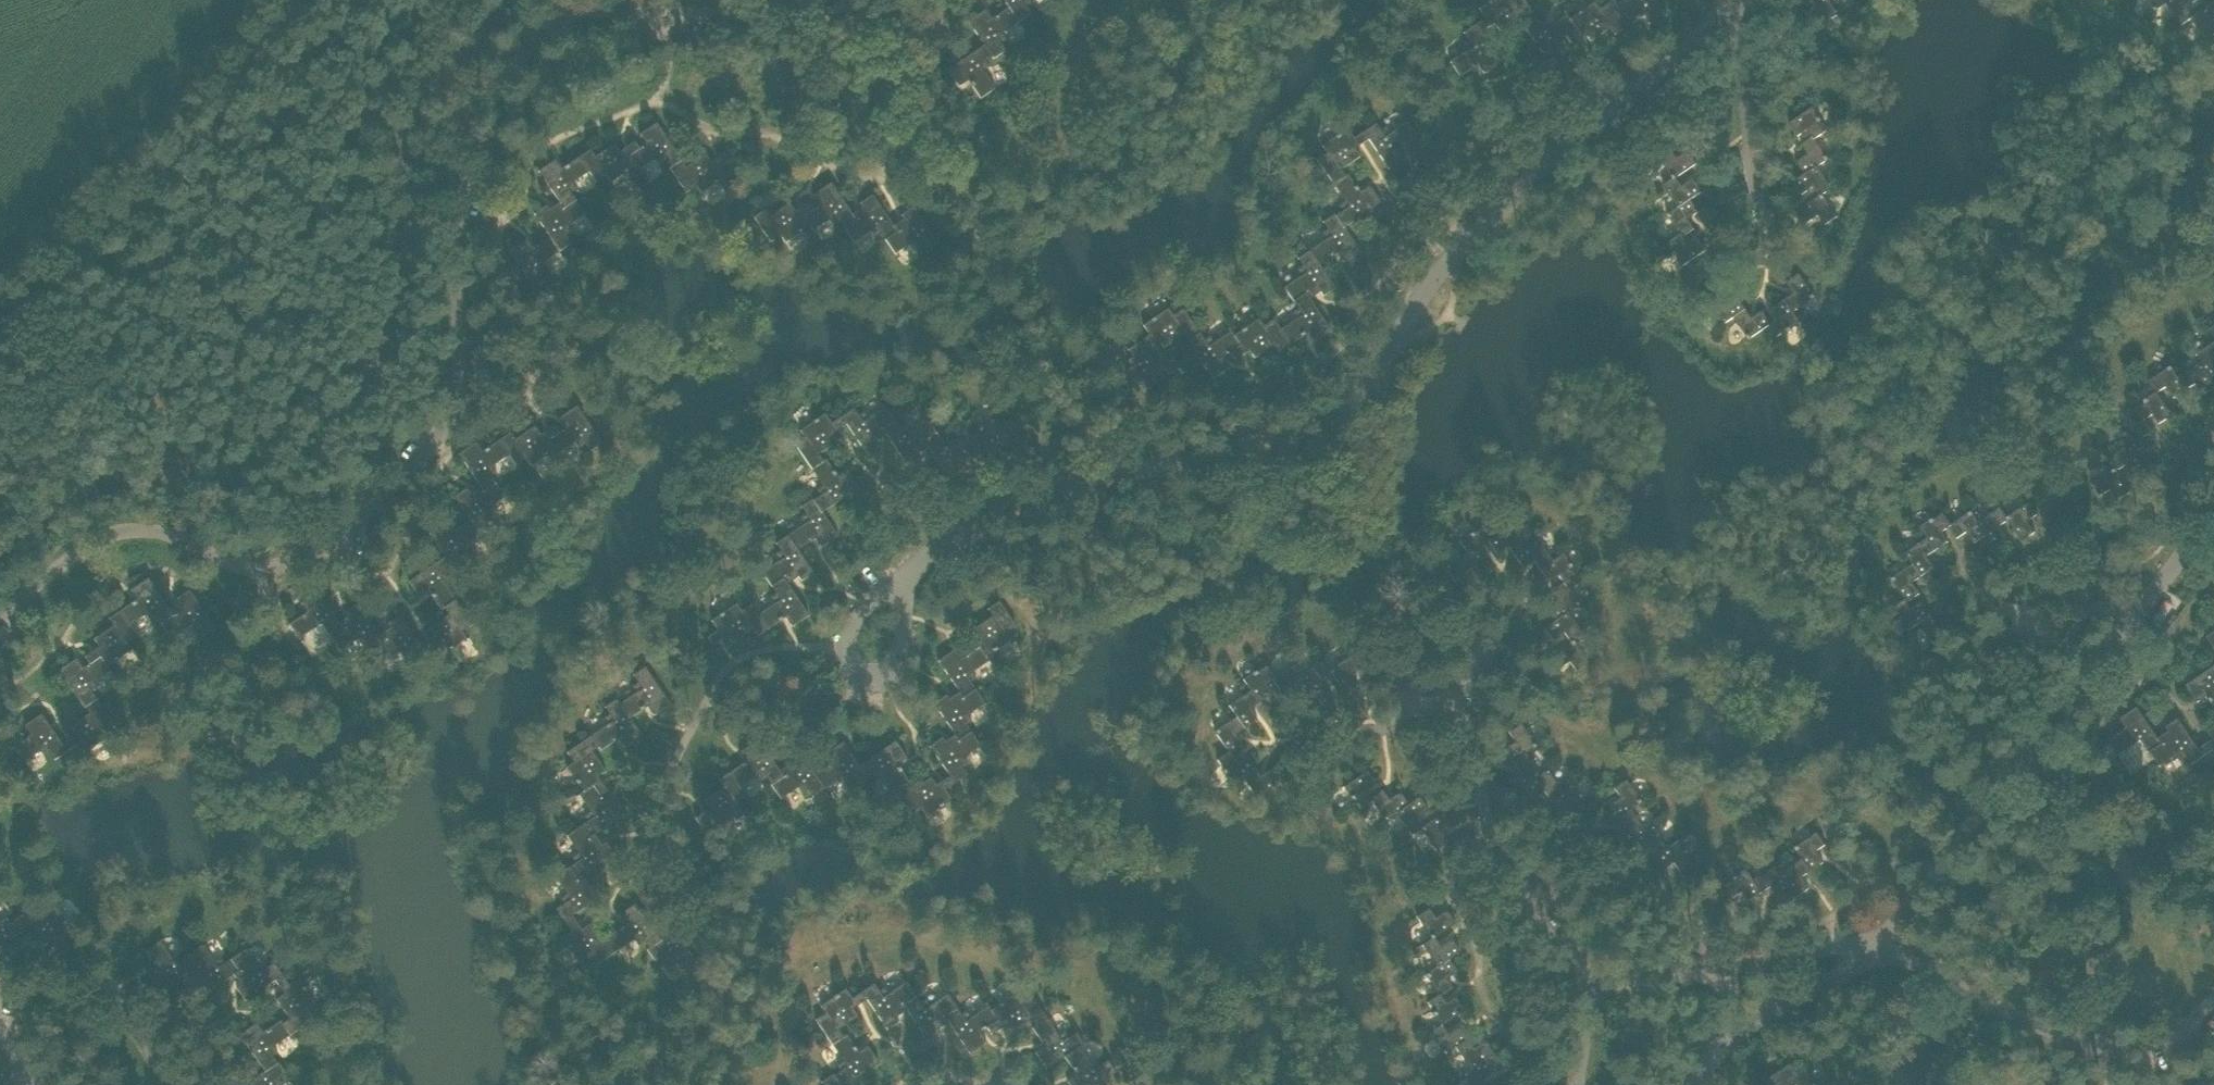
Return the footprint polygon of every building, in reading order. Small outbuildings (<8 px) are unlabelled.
[(1008,7),(1018,22),(1030,15),(1020,1),(1021,0),(1003,0),(1008,7)] [(1615,13),(1626,29),(1643,17),(1648,25),(1665,13),(1656,0),(1634,0),(1615,13)] [(1828,0),(1809,0),(1813,7),(1803,13),(1811,26),(1835,11),(1828,1),(1828,0)] [(2166,4),(2166,3),(2170,0),(2146,0),(2155,12),(2166,4)] [(2189,22),(2188,20),(2193,16),(2187,7),(2198,0),(2170,0),(2166,3),(2166,4),(2183,27),(2189,22)] [(1594,2),(1569,19),(1577,29),(1565,37),(1570,44),(1584,34),(1589,42),(1609,28),(1615,36),(1626,29),(1615,13),(1609,3),(1599,10),(1594,2)] [(2213,34),(2213,25),(2212,22),(2213,21),(2213,2),(2193,16),(2188,20),(2189,22),(2204,42),(2213,34)] [(968,21),(984,45),(993,58),(1005,50),(996,37),(1018,22),(1008,7),(991,19),(985,9),(968,21)] [(1543,30),(1529,9),(1517,17),(1547,62),(1564,51),(1558,42),(1565,37),(1577,29),(1569,19),(1567,15),(1543,30)] [(1480,32),(1475,24),(1462,33),(1471,47),(1448,62),(1458,77),(1476,64),(1482,73),(1500,61),(1480,32)] [(993,58),(984,45),(947,70),(959,87),(968,81),(979,98),(994,89),(979,67),(993,58)] [(1807,130),(1812,137),(1815,140),(1826,133),(1819,122),(1821,121),(1813,108),(1789,125),(1797,137),(1807,130)] [(646,143),(639,148),(627,156),(634,166),(638,172),(655,159),(665,173),(668,170),(682,161),(656,122),(639,134),(646,143)] [(1375,124),(1362,132),(1367,140),(1387,170),(1405,158),(1399,148),(1414,138),(1404,124),(1384,137),(1375,124)] [(1315,160),(1332,185),(1344,177),(1340,170),(1360,157),(1354,148),(1367,140),(1362,132),(1353,138),(1347,129),(1321,146),(1326,153),(1315,160)] [(1796,162),(1804,174),(1815,166),(1817,168),(1828,160),(1815,140),(1812,137),(1800,145),(1807,155),(1796,162)] [(590,149),(578,157),(588,172),(596,183),(606,176),(610,183),(634,166),(627,156),(639,148),(634,141),(620,151),(615,143),(595,156),(590,149)] [(1658,157),(1672,179),(1677,177),(1697,164),(1688,151),(1677,158),(1671,148),(1658,157)] [(686,166),(682,161),(668,170),(685,194),(696,186),(701,193),(726,176),(720,166),(730,159),(725,152),(710,162),(705,153),(686,166)] [(538,171),(560,202),(566,211),(577,203),(566,188),(588,172),(578,157),(562,168),(555,159),(538,171)] [(1812,187),(1819,196),(1820,198),(1823,196),(1832,190),(1817,168),(1815,166),(1804,174),(1792,182),(1801,195),(1812,187)] [(1347,207),(1335,215),(1343,228),(1381,203),(1369,186),(1359,192),(1348,175),(1344,177),(1332,185),(1347,207)] [(1664,185),(1678,207),(1679,209),(1692,201),(1703,193),(1695,180),(1684,187),(1677,177),(1672,179),(1664,185)] [(839,221),(844,227),(866,212),(863,207),(852,214),(831,182),(814,194),(820,203),(813,208),(801,216),(809,227),(813,232),(833,218),(836,223),(839,221)] [(876,228),(882,238),(906,221),(904,219),(893,226),(872,194),(860,202),(863,207),(866,212),(844,227),(843,228),(854,244),(876,228)] [(1820,198),(1819,196),(1798,211),(1806,223),(1819,215),(1825,225),(1837,217),(1823,196),(1820,198)] [(785,243),(809,227),(801,216),(813,208),(809,201),(794,211),(789,203),(769,216),(765,209),(753,217),(771,243),(780,236),(785,243)] [(1667,215),(1680,235),(1682,238),(1683,237),(1695,230),(1688,220),(1700,213),(1692,201),(1679,209),(1678,207),(1667,215)] [(534,213),(550,236),(560,251),(570,244),(561,231),(585,214),(577,203),(566,211),(560,202),(549,209),(546,205),(534,213)] [(906,221),(882,238),(895,256),(917,240),(926,253),(939,245),(913,206),(901,214),(904,219),(906,221)] [(1330,236),(1309,250),(1319,265),(1336,253),(1343,263),(1359,252),(1343,228),(1335,215),(1334,214),(1321,222),(1330,236)] [(1682,238),(1680,235),(1668,242),(1683,265),(1705,251),(1697,238),(1688,244),(1683,237),(1682,238)] [(560,251),(550,236),(532,248),(526,238),(509,250),(525,274),(560,251)] [(1283,287),(1293,303),(1316,288),(1319,293),(1321,297),(1334,288),(1319,265),(1309,250),(1296,259),(1305,273),(1283,287)] [(1793,294),(1785,299),(1793,312),(1814,298),(1799,274),(1786,283),(1793,294)] [(1301,315),(1279,330),(1289,345),(1306,333),(1312,342),(1329,331),(1308,300),(1319,293),(1316,288),(1293,303),(1301,315)] [(1722,326),(1734,318),(1746,310),(1737,296),(1726,303),(1720,294),(1706,303),(1722,326)] [(1778,318),(1771,323),(1768,325),(1769,326),(1776,338),(1800,322),(1793,312),(1785,299),(1771,308),(1778,318)] [(1148,335),(1139,341),(1144,349),(1158,340),(1163,347),(1184,333),(1188,340),(1198,333),(1182,309),(1172,316),(1167,309),(1142,326),(1148,335)] [(1746,310),(1734,318),(1748,340),(1769,326),(1768,325),(1771,323),(1763,311),(1751,319),(1746,310)] [(1258,319),(1233,335),(1241,346),(1229,354),(1233,360),(1248,350),(1253,358),(1273,345),(1278,352),(1289,345),(1279,330),(1272,320),(1262,326),(1258,319)] [(1207,347),(1198,333),(1188,340),(1185,342),(1210,379),(1228,367),(1222,359),(1229,354),(1241,346),(1233,335),(1231,331),(1207,347)] [(1164,379),(1144,349),(1139,341),(1126,350),(1136,363),(1113,379),(1122,393),(1141,381),(1147,390),(1164,379)] [(2199,364),(2209,379),(2211,378),(2213,376),(2213,343),(2194,356),(2199,364)] [(2179,377),(2187,389),(2196,383),(2203,395),(2213,388),(2213,383),(2211,378),(2209,379),(2199,364),(2179,377)] [(2142,421),(2146,419),(2153,414),(2159,424),(2172,415),(2157,393),(2166,387),(2174,398),(2187,389),(2179,377),(2178,378),(2171,367),(2148,382),(2155,394),(2143,401),(2144,402),(2135,409),(2142,421)] [(566,426),(559,431),(547,439),(555,450),(558,454),(580,439),(589,452),(602,443),(577,405),(560,417),(566,426)] [(853,409),(840,417),(845,424),(865,455),(878,446),(875,442),(872,438),(895,422),(885,407),(862,422),(853,409)] [(793,444),(810,469),(822,461),(818,455),(837,442),(831,433),(845,424),(840,417),(831,424),(824,414),(799,431),(803,438),(793,444)] [(995,418),(970,435),(977,446),(966,453),(970,459),(985,449),(990,457),(1009,444),(1014,451),(1026,444),(1009,419),(999,425),(995,418)] [(903,434),(895,422),(872,438),(875,442),(886,436),(906,466),(919,458),(917,454),(913,449),(936,434),(926,419),(903,434)] [(2122,434),(2129,446),(2131,445),(2139,456),(2151,448),(2144,437),(2153,431),(2146,419),(2142,421),(2122,434)] [(510,432),(498,441),(508,456),(515,467),(526,460),(530,467),(555,450),(547,439),(559,431),(555,424),(540,434),(535,426),(515,439),(510,432)] [(944,446),(936,434),(913,449),(917,454),(927,447),(948,478),(964,467),(959,458),(966,453),(977,446),(970,435),(967,431),(944,446)] [(480,485),(469,492),(473,497),(495,482),(487,470),(508,456),(498,441),(482,451),(475,442),(458,454),(480,485)] [(2107,460),(2114,471),(2116,470),(2117,471),(2126,465),(2133,477),(2146,468),(2139,456),(2131,445),(2129,446),(2107,460)] [(825,491),(812,500),(821,513),(858,488),(846,471),(838,476),(826,458),(822,461),(810,469),(825,491)] [(2116,470),(2114,471),(2093,484),(2100,496),(2110,489),(2117,501),(2131,492),(2117,471),(2116,470)] [(469,519),(466,521),(476,536),(491,526),(482,513),(505,497),(495,482),(473,497),(469,492),(466,488),(454,496),(469,519)] [(809,521),(786,536),(796,550),(814,538),(820,548),(837,536),(821,513),(812,500),(811,499),(800,507),(809,521)] [(2007,518),(2008,520),(2022,541),(2035,532),(2028,521),(2037,515),(2029,502),(2007,518)] [(1978,523),(1986,535),(1994,546),(2007,537),(1999,526),(2008,520),(2007,518),(2000,508),(1978,523)] [(1971,512),(1951,526),(1949,527),(1957,539),(1967,532),(1974,543),(1986,535),(1978,523),(1971,512)] [(1920,529),(1927,538),(1935,551),(1949,542),(1942,532),(1949,527),(1951,526),(1942,514),(1920,529)] [(445,557),(442,558),(451,572),(466,562),(457,548),(476,536),(466,521),(452,531),(446,521),(429,533),(445,557)] [(1526,546),(1511,524),(1490,538),(1501,555),(1509,550),(1513,555),(1526,546)] [(1489,559),(1483,550),(1487,547),(1490,545),(1498,557),(1501,555),(1490,538),(1482,526),(1458,542),(1466,553),(1476,568),(1489,559)] [(761,572),(772,588),(794,573),(797,577),(800,581),(812,573),(796,550),(786,536),(774,544),(783,557),(761,572)] [(1904,554),(1912,565),(1920,577),(1935,568),(1927,556),(1935,551),(1927,538),(1904,554)] [(1552,562),(1537,539),(1526,546),(1513,555),(1524,572),(1532,567),(1536,573),(1552,562)] [(1467,574),(1476,568),(1466,553),(1444,567),(1461,591),(1473,583),(1467,574)] [(1557,576),(1561,584),(1563,583),(1565,586),(1577,578),(1562,555),(1552,562),(1536,573),(1544,585),(1557,576)] [(441,610),(445,608),(454,601),(440,580),(451,572),(442,558),(408,582),(419,599),(429,592),(441,610)] [(1891,580),(1904,600),(1906,599),(1908,602),(1920,594),(1913,582),(1920,577),(1912,565),(1891,580)] [(780,599),(758,614),(767,629),(784,617),(791,627),(807,615),(787,585),(797,577),(794,573),(772,588),(780,599)] [(137,599),(119,611),(130,627),(151,612),(159,624),(183,608),(180,603),(169,610),(148,578),(131,589),(137,599)] [(1546,608),(1554,621),(1566,613),(1567,614),(1579,606),(1565,586),(1563,583),(1561,584),(1550,591),(1557,601),(1546,608)] [(177,598),(180,603),(183,608),(159,624),(170,640),(193,624),(201,637),(215,627),(189,590),(177,598)] [(321,625),(330,637),(353,620),(350,615),(339,622),(318,591),(301,602),(307,612),(289,624),(299,639),(321,625)] [(1908,631),(1919,624),(1931,615),(1922,602),(1913,609),(1908,602),(1906,599),(1904,600),(1892,608),(1908,631)] [(434,636),(421,645),(427,654),(441,645),(446,652),(475,633),(454,601),(445,608),(449,614),(429,628),(434,636)] [(962,647),(967,654),(978,647),(985,657),(1009,641),(1004,634),(1015,627),(998,601),(987,609),(991,616),(972,630),(977,638),(962,647)] [(362,637),(370,648),(394,632),(391,627),(380,634),(359,603),(347,611),(350,615),(353,620),(330,637),(340,652),(362,637)] [(767,629),(758,614),(751,604),(741,611),(736,604),(710,621),(716,631),(706,638),(711,645),(726,635),(731,643),(751,630),(756,636),(767,629)] [(85,657),(89,663),(100,656),(107,666),(132,650),(127,643),(136,635),(130,627),(119,611),(109,618),(114,625),(94,639),(99,647),(85,657)] [(1563,634),(1569,643),(1572,641),(1581,635),(1567,614),(1566,613),(1554,621),(1543,628),(1552,642),(1563,634)] [(1931,615),(1919,624),(1934,646),(1957,630),(1948,617),(1937,624),(1931,615)] [(1572,641),(1569,643),(1549,657),(1557,670),(1568,663),(1574,672),(1587,663),(1572,641)] [(958,693),(948,699),(952,704),(974,689),(965,677),(988,662),(985,657),(978,647),(967,654),(961,658),(955,648),(937,661),(958,693)] [(1351,655),(1329,670),(1331,673),(1344,693),(1357,685),(1350,674),(1360,668),(1351,655)] [(59,670),(85,708),(97,700),(88,687),(111,671),(107,666),(100,656),(89,663),(83,668),(76,658),(59,670)] [(1323,661),(1301,676),(1309,688),(1316,699),(1329,691),(1321,679),(1331,673),(1329,670),(1323,661)] [(1294,664),(1275,677),(1271,680),(1279,692),(1288,685),(1296,696),(1309,688),(1301,676),(1294,664)] [(1243,681),(1249,691),(1258,704),(1271,695),(1265,685),(1271,680),(1275,677),(1267,665),(1243,681)] [(2186,685),(2197,702),(2207,696),(2213,707),(2213,666),(2186,685)] [(641,689),(618,704),(629,719),(646,708),(651,716),(669,705),(644,667),(632,675),(641,689)] [(955,735),(945,741),(948,746),(969,731),(961,719),(984,704),(974,689),(952,704),(948,699),(945,695),(933,703),(955,735)] [(1227,706),(1235,717),(1243,730),(1257,721),(1250,709),(1258,704),(1249,691),(1227,706)] [(612,721),(589,737),(598,748),(599,750),(617,738),(624,748),(640,737),(629,719),(618,704),(616,699),(603,708),(612,721)] [(62,744),(67,751),(73,761),(108,738),(103,731),(113,724),(97,700),(85,708),(89,714),(70,727),(75,735),(62,744)] [(2140,740),(2148,753),(2162,744),(2158,738),(2137,707),(2120,719),(2126,728),(2108,740),(2118,755),(2140,740)] [(67,751),(62,744),(42,714),(24,725),(31,735),(13,747),(23,762),(44,748),(54,760),(67,751)] [(1213,731),(1225,749),(1229,755),(1242,747),(1234,736),(1243,730),(1235,717),(1213,731)] [(2162,744),(2148,753),(2158,767),(2182,751),(2191,765),(2203,756),(2199,749),(2178,719),(2166,727),(2169,731),(2158,738),(2162,744)] [(1512,763),(1525,755),(1536,747),(1520,724),(1507,733),(1514,743),(1503,750),(1512,763)] [(2199,749),(2203,756),(2212,750),(2213,753),(2213,727),(2207,732),(2212,740),(2199,749)] [(929,747),(949,777),(953,784),(966,775),(957,762),(980,747),(969,731),(948,746),(945,741),(942,737),(929,747)] [(565,767),(582,792),(593,785),(600,796),(606,792),(597,778),(605,772),(592,752),(598,748),(589,737),(565,752),(572,763),(565,767)] [(746,761),(730,771),(740,786),(761,773),(769,785),(792,769),(789,764),(779,771),(758,740),(740,751),(746,761)] [(894,741),(858,766),(867,778),(879,770),(894,792),(907,784),(895,766),(906,759),(894,741)] [(831,763),(815,775),(824,789),(844,776),(852,788),(867,778),(858,766),(842,742),(825,754),(827,756),(831,763)] [(1228,784),(1241,776),(1253,768),(1245,756),(1234,763),(1229,755),(1225,749),(1211,759),(1228,784)] [(786,760),(789,764),(792,769),(769,785),(779,800),(802,785),(811,798),(824,789),(815,775),(799,751),(786,760)] [(1514,792),(1523,786),(1538,776),(1525,755),(1512,763),(1518,771),(1506,779),(1514,792)] [(1253,768),(1241,776),(1256,798),(1279,783),(1270,770),(1259,777),(1253,768)] [(1542,792),(1547,801),(1561,791),(1547,770),(1538,776),(1523,786),(1531,799),(1542,792)] [(740,786),(730,771),(718,779),(723,787),(703,800),(708,809),(694,818),(699,826),(709,819),(716,829),(742,812),(737,804),(746,798),(739,787),(740,786)] [(1358,810),(1371,801),(1369,799),(1370,799),(1365,791),(1374,785),(1365,772),(1343,787),(1358,810)] [(911,790),(907,784),(894,792),(910,817),(920,810),(925,818),(951,801),(944,790),(953,784),(949,777),(936,785),(930,777),(911,790)] [(1617,820),(1629,811),(1641,803),(1626,782),(1614,790),(1619,797),(1607,806),(1617,820)] [(1561,791),(1547,801),(1556,814),(1567,807),(1573,817),(1586,808),(1580,799),(1582,798),(1573,784),(1561,791)] [(592,817),(580,825),(596,849),(601,846),(594,834),(625,813),(614,797),(605,803),(600,796),(593,785),(582,792),(577,795),(592,817)] [(1384,822),(1396,814),(1395,813),(1408,804),(1400,791),(1387,800),(1381,791),(1370,799),(1369,799),(1371,801),(1384,822)] [(1411,836),(1420,830),(1420,829),(1422,827),(1416,818),(1427,811),(1418,797),(1408,804),(1395,813),(1396,814),(1411,836)] [(1620,849),(1628,843),(1644,832),(1629,811),(1617,820),(1622,828),(1611,836),(1620,849)] [(1420,829),(1420,830),(1435,852),(1448,843),(1442,833),(1451,827),(1442,814),(1422,827),(1420,829)] [(581,859),(570,866),(586,890),(589,888),(582,876),(614,855),(605,843),(601,846),(596,849),(580,825),(565,835),(581,859)] [(1647,848),(1654,857),(1666,848),(1652,827),(1644,832),(1628,843),(1636,855),(1647,848)] [(1794,848),(1802,860),(1810,872),(1823,862),(1816,851),(1826,845),(1818,833),(1794,848)] [(1666,848),(1654,857),(1662,869),(1672,863),(1678,872),(1693,863),(1678,841),(1666,848)] [(1802,860),(1781,874),(1791,889),(1796,897),(1809,888),(1802,877),(1810,872),(1802,860)] [(1776,865),(1753,880),(1762,893),(1771,886),(1779,898),(1791,889),(1781,874),(1776,865)] [(555,909),(564,922),(572,916),(602,896),(594,885),(589,888),(586,890),(570,866),(554,877),(569,900),(555,909)] [(1762,893),(1753,880),(1746,870),(1724,885),(1733,898),(1743,892),(1749,901),(1762,893)] [(639,936),(648,949),(660,941),(635,904),(618,915),(624,924),(608,935),(618,949),(639,936)] [(1416,918),(1430,939),(1433,937),(1454,924),(1446,911),(1435,918),(1429,909),(1416,918)] [(591,967),(618,949),(608,935),(605,937),(608,940),(601,944),(589,925),(581,930),(572,916),(564,922),(570,931),(561,937),(577,963),(585,958),(591,967)] [(18,935),(10,923),(4,928),(0,922),(0,947),(18,935)] [(660,941),(648,949),(646,950),(654,962),(668,953),(683,976),(697,966),(686,949),(697,942),(685,924),(660,941)] [(1421,945),(1435,967),(1436,968),(1450,959),(1460,953),(1451,939),(1439,946),(1433,937),(1430,939),(1421,945)] [(159,992),(191,971),(182,958),(175,964),(159,941),(145,951),(157,968),(148,975),(159,992)] [(202,996),(234,975),(225,963),(217,969),(201,945),(182,958),(191,971),(198,981),(194,984),(202,996)] [(245,1001),(275,980),(281,976),(273,964),(260,973),(245,950),(225,963),(234,975),(241,985),(236,988),(245,1001)] [(1424,974),(1438,995),(1440,998),(1441,997),(1452,989),(1446,980),(1458,972),(1450,959),(1436,968),(1435,967),(1424,974)] [(281,1020),(278,1022),(288,1037),(315,1018),(309,1009),(316,1005),(298,979),(288,986),(281,976),(275,980),(284,994),(276,999),(289,1019),(283,1023),(281,1020)] [(873,983),(860,992),(866,1001),(885,1030),(898,1021),(896,1018),(893,1014),(916,998),(905,981),(882,997),(873,983)] [(815,1021),(833,1048),(847,1038),(844,1034),(841,1036),(838,1032),(858,1018),(853,1010),(866,1001),(860,992),(851,998),(845,989),(819,1007),(824,1015),(815,1021)] [(1015,994),(989,1011),(996,1022),(986,1029),(990,1036),(1004,1027),(1009,1035),(1030,1021),(1034,1027),(1046,1019),(1029,994),(1019,1001),(1015,994)] [(1425,1003),(1440,1026),(1441,1027),(1442,1026),(1464,1011),(1455,998),(1446,1004),(1441,997),(1440,998),(1438,995),(1425,1003)] [(924,1010),(916,998),(893,1014),(896,1018),(906,1012),(927,1042),(940,1034),(937,1030),(933,1024),(951,1012),(942,997),(924,1010)] [(956,1009),(951,1012),(933,1024),(937,1030),(948,1023),(968,1054),(986,1042),(980,1033),(986,1029),(996,1022),(989,1011),(986,1007),(964,1022),(956,1009)] [(1060,1041),(1046,1019),(1034,1027),(1030,1029),(1043,1048),(1034,1054),(1045,1071),(1063,1058),(1079,1048),(1070,1034),(1060,1041)] [(239,1034),(264,1071),(277,1063),(268,1050),(288,1037),(278,1022),(263,1032),(256,1023),(239,1034)] [(1444,1056),(1454,1049),(1468,1040),(1459,1027),(1448,1035),(1442,1026),(1441,1027),(1440,1026),(1429,1033),(1444,1056)] [(835,1075),(841,1084),(848,1084),(879,1064),(866,1045),(856,1051),(847,1038),(833,1048),(846,1067),(835,1075)] [(1454,1049),(1468,1070),(1485,1059),(1494,1054),(1485,1041),(1473,1048),(1468,1040),(1454,1049)] [(1079,1048),(1063,1058),(1075,1075),(1067,1080),(1071,1084),(1096,1084),(1115,1073),(1107,1060),(1093,1069),(1079,1048)] [(1467,1084),(1487,1084),(1483,1079),(1494,1071),(1485,1059),(1468,1070),(1469,1071),(1461,1076),(1467,1084)] [(273,1084),(287,1075),(278,1062),(277,1063),(264,1071),(243,1084),(274,1084),(273,1084)] [(1805,1069),(1798,1074),(1792,1064),(1766,1081),(1769,1084),(1816,1084),(1805,1069)] [(835,1075),(821,1084),(822,1084),(841,1084),(835,1075)]
